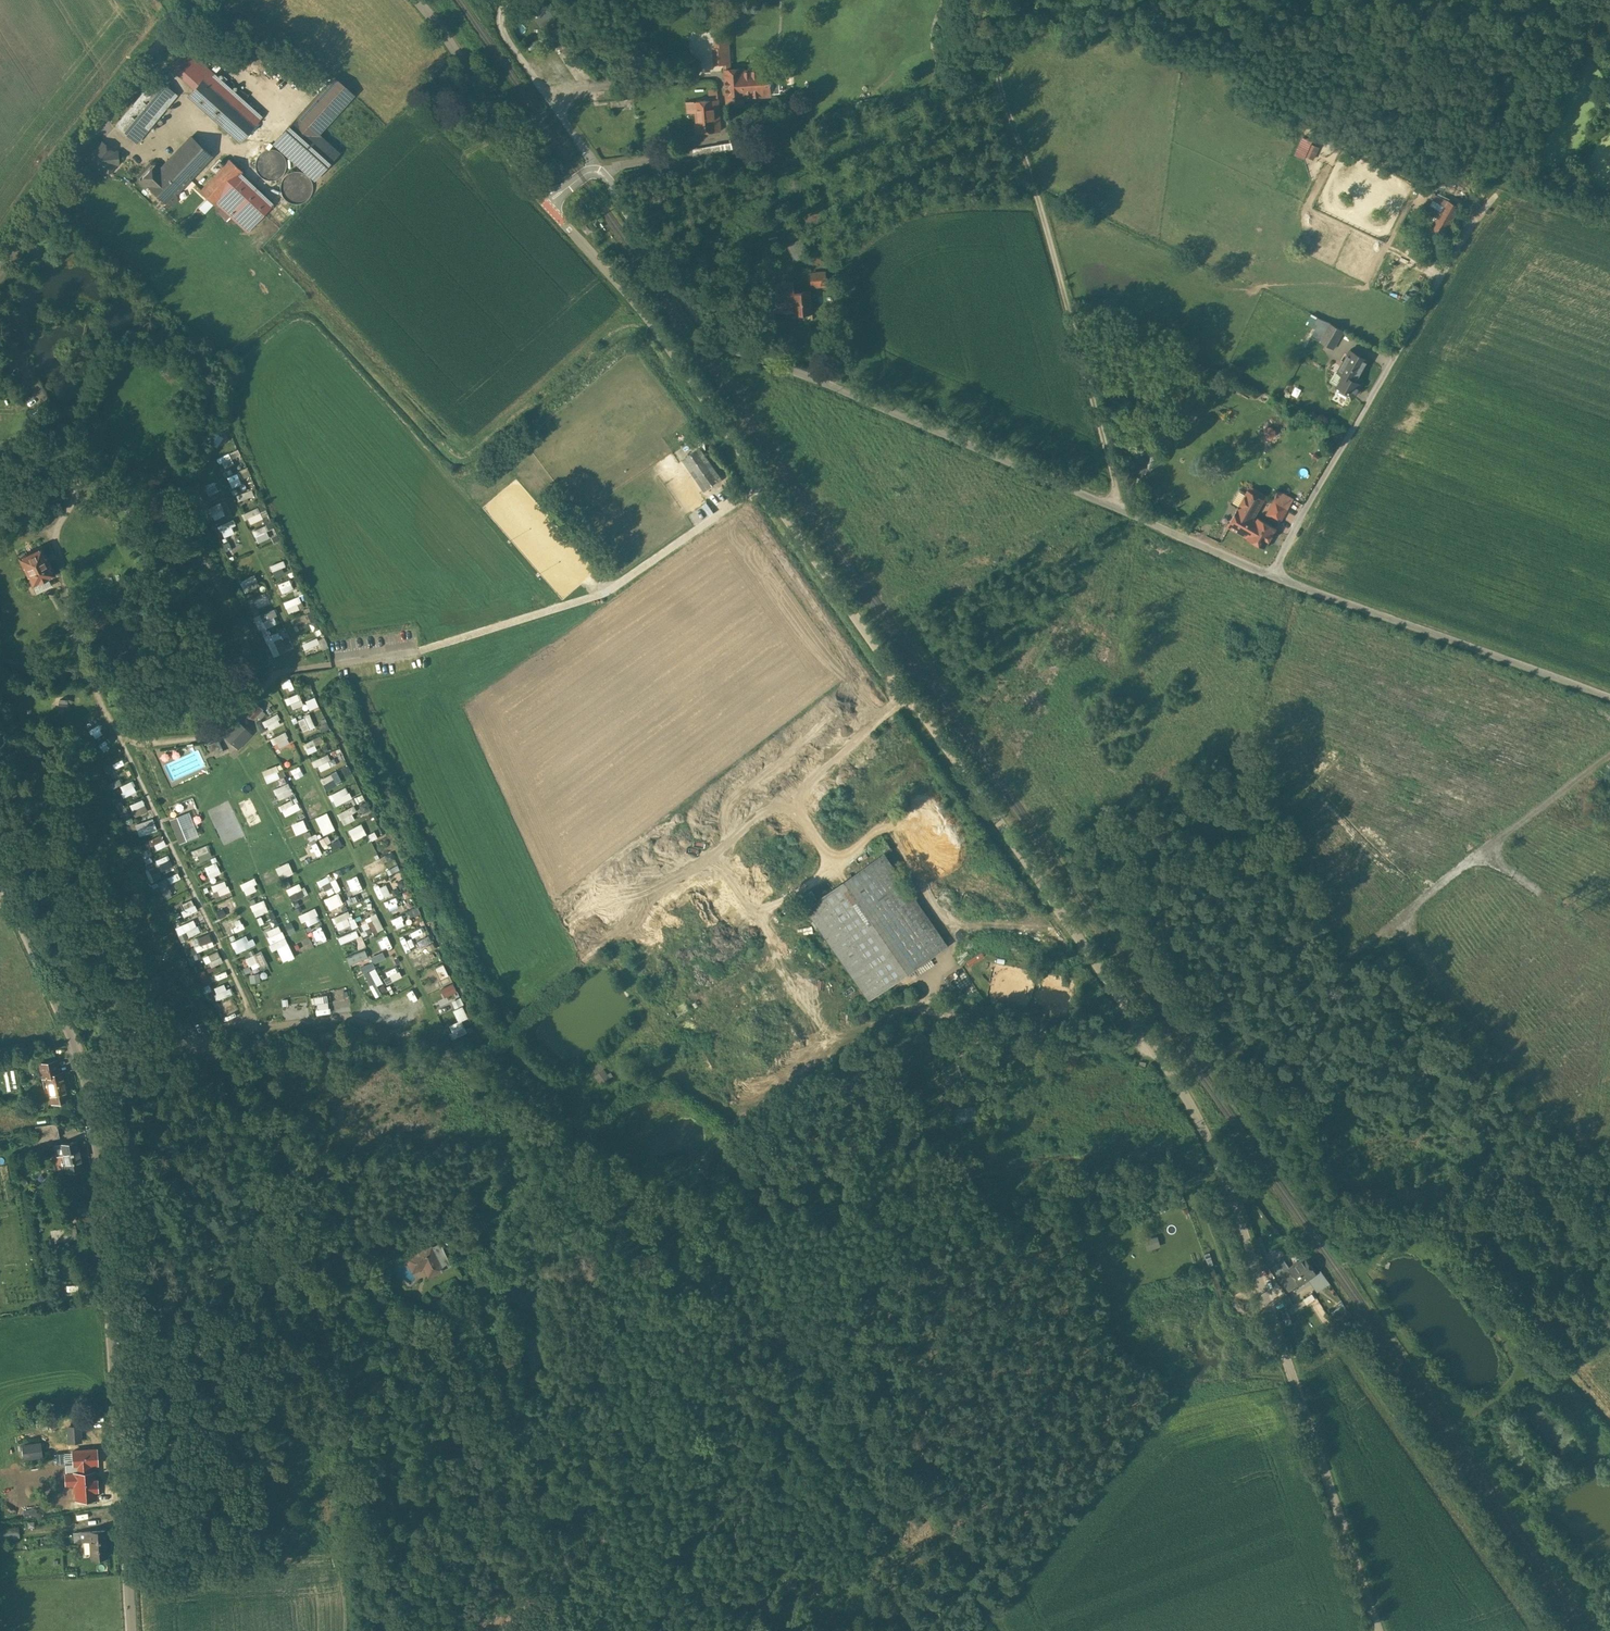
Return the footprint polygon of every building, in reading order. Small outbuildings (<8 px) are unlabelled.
[(553,37),(557,48),(566,45),(561,33),(553,37)] [(727,37),(716,38),(716,48),(714,48),(715,64),(729,63),(727,37)] [(209,71),(184,49),(169,66),(194,88),(209,71)] [(746,103),(745,97),(743,71),(742,68),(725,69),(726,104),(746,103)] [(769,69),(743,71),(745,97),(770,95),(769,69)] [(261,117),(209,71),(194,88),(188,95),(240,141),(261,117)] [(333,78),(298,117),(318,135),(353,96),(333,78)] [(158,79),(117,127),(136,143),(176,94),(158,79)] [(719,130),(717,91),(710,91),(710,100),(696,101),(698,131),(719,130)] [(318,135),(298,117),(274,143),(314,179),(338,152),(318,135)] [(211,156),(191,136),(172,156),(192,175),(204,163),(211,156)] [(1311,141),(1302,137),(1294,154),(1303,158),(1306,156),(1312,159),(1318,147),(1310,143),(1311,141)] [(742,140),(704,147),(704,150),(693,152),(694,159),(744,151),(742,140)] [(113,151),(101,141),(87,158),(108,174),(114,165),(119,165),(119,150),(113,151)] [(259,174),(262,177),(265,179),(269,179),(274,179),(277,178),(281,175),(283,172),(285,168),(286,164),(285,160),(283,156),(281,153),(277,151),(273,149),(269,149),(265,150),(262,152),(258,155),(256,158),(255,162),(255,166),(256,170),(259,174)] [(160,168),(146,183),(147,184),(166,203),(189,179),(192,175),(172,156),(160,168)] [(200,189),(198,191),(212,204),(215,201),(240,175),(242,172),(228,159),(215,173),(200,189)] [(152,167),(149,171),(146,170),(143,171),(142,172),(140,174),(139,175),(139,178),(139,179),(140,182),(141,183),(144,187),(147,184),(146,183),(160,168),(157,165),(156,164),(156,163),(155,163),(154,163),(153,163),(152,164),(151,165),(152,167)] [(192,175),(189,179),(200,189),(215,173),(204,163),(192,175)] [(303,173),(298,171),(294,171),(289,173),(285,175),(282,179),(281,183),(280,188),(281,192),(283,196),(286,200),(290,202),(294,203),(299,203),(303,202),(307,199),(310,196),(312,192),(312,187),(312,183),(310,178),(306,175),(303,173)] [(240,175),(215,201),(247,231),(272,205),(240,175)] [(1458,207),(1433,193),(1423,209),(1449,224),(1458,207)] [(802,242),(791,248),(795,257),(807,251),(802,242)] [(825,272),(811,273),(812,286),(825,285),(825,272)] [(792,281),(776,283),(777,305),(783,304),(784,308),(794,307),(794,311),(811,311),(810,290),(793,291),(792,281)] [(1342,331),(1321,319),(1311,337),(1332,349),(1342,331)] [(1354,380),(1356,378),(1366,360),(1367,360),(1367,359),(1349,349),(1349,350),(1338,371),(1344,375),(1354,380)] [(186,375),(169,361),(162,369),(179,383),(186,375)] [(1354,380),(1344,375),(1338,386),(1339,387),(1350,393),(1355,396),(1358,389),(1356,388),(1359,382),(1359,380),(1356,378),(1354,380)] [(1294,396),(1301,386),(1291,380),(1284,389),(1294,396)] [(1350,393),(1339,387),(1337,389),(1338,392),(1346,397),(1348,396),(1350,393)] [(720,481),(698,448),(685,457),(707,490),(720,481)] [(219,457),(225,468),(237,462),(231,451),(219,457)] [(240,470),(242,477),(254,474),(251,466),(240,470)] [(233,487),(244,482),(239,471),(228,476),(233,487)] [(255,488),(239,492),(241,499),(257,495),(255,488)] [(1242,534),(1253,516),(1263,499),(1248,491),(1228,525),(1242,534)] [(133,501),(128,499),(124,507),(129,509),(133,501)] [(1288,506),(1275,499),(1266,514),(1279,522),(1288,506)] [(268,503),(262,505),(265,516),(271,515),(268,503)] [(251,524),(266,517),(260,505),(246,512),(251,524)] [(1253,516),(1242,534),(1264,547),(1275,528),(1257,517),(1257,519),(1253,516)] [(234,525),(239,523),(237,517),(220,525),(226,536),(237,531),(234,525)] [(269,522),(253,530),(258,539),(273,532),(269,522)] [(236,548),(231,538),(224,541),(228,551),(236,548)] [(41,547),(19,557),(32,584),(54,574),(41,547)] [(273,574),(291,566),(287,557),(269,565),(273,574)] [(258,573),(242,579),(245,590),(262,585),(258,573)] [(275,585),(280,596),(293,589),(288,578),(275,585)] [(296,581),(301,594),(306,592),(300,579),(296,581)] [(258,608),(272,602),(268,591),(254,597),(258,608)] [(300,601),(303,600),(301,594),(285,600),(289,612),(302,608),(300,601)] [(264,615),(269,626),(279,620),(274,610),(264,615)] [(304,615),(293,619),(296,627),(307,623),(304,615)] [(277,655),(290,648),(280,629),(267,636),(277,655)] [(315,631),(302,636),(307,648),(320,644),(315,631)] [(181,694),(166,685),(160,694),(176,704),(181,694)] [(288,696),(293,708),(306,703),(301,691),(288,696)] [(312,709),(321,704),(317,695),(307,700),(312,709)] [(266,703),(261,698),(257,702),(262,707),(266,703)] [(247,714),(253,720),(263,709),(256,704),(247,714)] [(278,712),(259,723),(265,732),(284,721),(278,712)] [(303,729),(314,726),(312,715),(301,717),(303,729)] [(253,734),(238,722),(224,738),(239,750),(253,734)] [(287,729),(270,738),(276,749),(293,741),(287,729)] [(315,738),(304,742),(308,753),(319,748),(315,738)] [(219,740),(208,745),(211,751),(218,748),(220,753),(219,753),(221,758),(227,756),(225,750),(223,751),(219,740)] [(328,754),(316,760),(321,771),(333,765),(328,754)] [(127,755),(105,764),(109,773),(131,763),(127,755)] [(282,761),(264,770),(270,782),(287,773),(282,761)] [(304,763),(291,767),(294,778),(308,773),(304,763)] [(328,788),(344,780),(339,769),(322,778),(328,788)] [(114,788),(125,784),(123,778),(111,782),(114,788)] [(120,786),(125,797),(140,791),(136,780),(120,786)] [(288,781),(275,787),(281,798),(294,792),(288,781)] [(348,786),(332,792),(336,804),(353,797),(348,786)] [(885,804),(887,796),(879,793),(876,801),(885,804)] [(311,813),(324,805),(318,795),(304,804),(311,813)] [(146,798),(132,804),(138,816),(151,810),(146,798)] [(302,808),(299,798),(282,805),(286,815),(302,808)] [(116,804),(123,820),(132,816),(125,800),(116,804)] [(354,812),(359,809),(355,803),(339,813),(345,824),(357,817),(354,812)] [(317,816),(325,834),(337,828),(329,811),(317,816)] [(173,818),(170,819),(181,844),(186,841),(177,816),(173,818)] [(137,823),(142,836),(160,830),(156,817),(137,823)] [(305,817),(292,822),(297,834),(310,829),(305,817)] [(350,828),(355,839),(369,832),(364,821),(350,828)] [(163,834),(140,844),(143,852),(167,842),(163,834)] [(321,837),(324,845),(333,842),(330,834),(321,837)] [(874,842),(883,856),(884,855),(892,849),(883,835),(874,842)] [(313,845),(318,855),(324,852),(319,842),(313,845)] [(193,849),(195,856),(213,849),(210,843),(193,849)] [(198,860),(214,854),(213,850),(197,856),(198,860)] [(171,853),(158,859),(163,870),(176,865),(171,853)] [(947,945),(884,855),(883,856),(807,908),(870,1000),(947,945)] [(366,863),(368,871),(372,869),(373,873),(388,869),(385,858),(366,863)] [(219,860),(206,866),(211,877),(224,872),(219,860)] [(292,861),(278,866),(283,878),(297,872),(292,861)] [(340,868),(331,872),(334,879),(343,875),(340,868)] [(338,877),(333,879),(331,874),(319,879),(321,885),(333,880),(336,890),(342,887),(338,877)] [(248,894),(261,888),(255,876),(242,882),(248,894)] [(167,892),(161,895),(164,901),(189,889),(183,877),(164,885),(167,892)] [(228,878),(213,883),(215,891),(220,889),(221,894),(232,891),(228,878)] [(352,896),(367,890),(363,878),(347,884),(352,896)] [(325,890),(334,885),(332,881),(323,885),(325,890)] [(388,881),(375,887),(380,898),(393,893),(388,881)] [(293,900),(306,895),(302,882),(289,887),(293,900)] [(277,905),(289,900),(284,889),(272,895),(277,905)] [(340,890),(325,898),(331,909),(346,902),(340,890)] [(235,896),(229,899),(234,909),(240,906),(235,896)] [(184,910),(185,914),(199,910),(196,898),(185,901),(187,909),(184,910)] [(221,916),(229,914),(227,907),(219,909),(221,916)] [(302,912),(307,924),(322,919),(318,907),(302,912)] [(352,908),(334,915),(341,933),(359,926),(352,908)] [(270,909),(257,912),(259,922),(273,919),(270,909)] [(381,913),(362,920),(366,931),(374,928),(375,932),(386,928),(381,913)] [(237,916),(225,922),(229,931),(242,926),(237,916)] [(184,939),(203,931),(198,917),(178,925),(184,939)] [(417,930),(420,937),(428,934),(425,926),(417,930)] [(343,943),(362,934),(359,927),(340,936),(343,943)] [(403,944),(416,940),(413,930),(400,934),(403,944)] [(389,932),(383,934),(388,946),(394,944),(389,932)] [(234,940),(238,951),(255,945),(251,934),(234,940)] [(280,940),(269,945),(272,950),(282,945),(280,940)] [(408,951),(418,964),(429,956),(419,943),(408,951)] [(367,947),(349,955),(353,964),(371,955),(367,947)] [(210,966),(225,960),(220,949),(205,955),(210,966)] [(264,949),(247,957),(250,965),(260,960),(263,966),(270,963),(264,949)] [(975,963),(989,954),(986,949),(972,958),(975,963)] [(438,965),(443,977),(451,973),(447,962),(438,965)] [(379,966),(367,972),(374,986),(385,980),(379,966)] [(405,976),(403,969),(397,972),(395,967),(385,971),(389,982),(405,976)] [(199,972),(205,985),(213,981),(207,968),(199,972)] [(229,969),(218,973),(219,978),(231,974),(229,969)] [(252,981),(263,980),(262,972),(251,973),(252,981)] [(448,996),(460,990),(456,981),(444,987),(448,996)] [(217,998),(236,994),(234,983),(217,987),(219,992),(216,993),(217,998)] [(352,989),(344,990),(345,1007),(353,1007),(352,989)] [(456,1007),(465,1003),(462,996),(453,1000),(456,1007)] [(299,1013),(299,999),(287,999),(287,1013),(299,1013)] [(318,1003),(321,1014),(334,1010),(331,1000),(318,1003)] [(460,1020),(449,1025),(454,1038),(468,1031),(463,1019),(470,1016),(465,1004),(455,1009),(460,1020)] [(226,1020),(241,1014),(239,1010),(224,1016),(226,1020)] [(469,1031),(474,1030),(470,1017),(465,1019),(469,1031)] [(55,1060),(39,1063),(42,1077),(46,1077),(45,1075),(58,1073),(55,1060)] [(604,1068),(595,1075),(601,1082),(610,1076),(604,1068)] [(9,1069),(9,1086),(21,1086),(21,1069),(9,1069)] [(58,1073),(45,1075),(46,1077),(51,1103),(68,1099),(62,1072),(58,1073)] [(56,1123),(35,1126),(37,1142),(58,1137),(56,1123)] [(76,1141),(60,1145),(62,1155),(66,1171),(82,1168),(76,1141)] [(718,1156),(710,1151),(702,1164),(711,1169),(718,1156)] [(75,1226),(51,1231),(53,1242),(77,1237),(75,1226)] [(1145,1239),(1148,1248),(1161,1244),(1158,1234),(1145,1239)] [(452,1264),(441,1240),(406,1256),(412,1270),(424,1265),(428,1275),(452,1264)] [(1296,1261),(1292,1256),(1285,1261),(1283,1258),(1270,1269),(1286,1292),(1317,1271),(1306,1255),(1296,1261)] [(1312,1292),(1303,1298),(1307,1303),(1316,1297),(1312,1292)] [(1348,1309),(1342,1302),(1331,1310),(1337,1317),(1348,1309)] [(1291,1321),(1288,1309),(1283,1310),(1286,1323),(1291,1321)] [(81,1425),(67,1426),(68,1442),(82,1442),(81,1425)] [(40,1443),(22,1446),(24,1459),(41,1457),(40,1443)] [(100,1460),(71,1462),(72,1472),(84,1471),(86,1488),(102,1487),(100,1460)] [(0,1530),(0,1538),(19,1536),(18,1527),(0,1530)] [(105,1530),(73,1532),(74,1542),(90,1541),(91,1558),(107,1557),(105,1530)]
